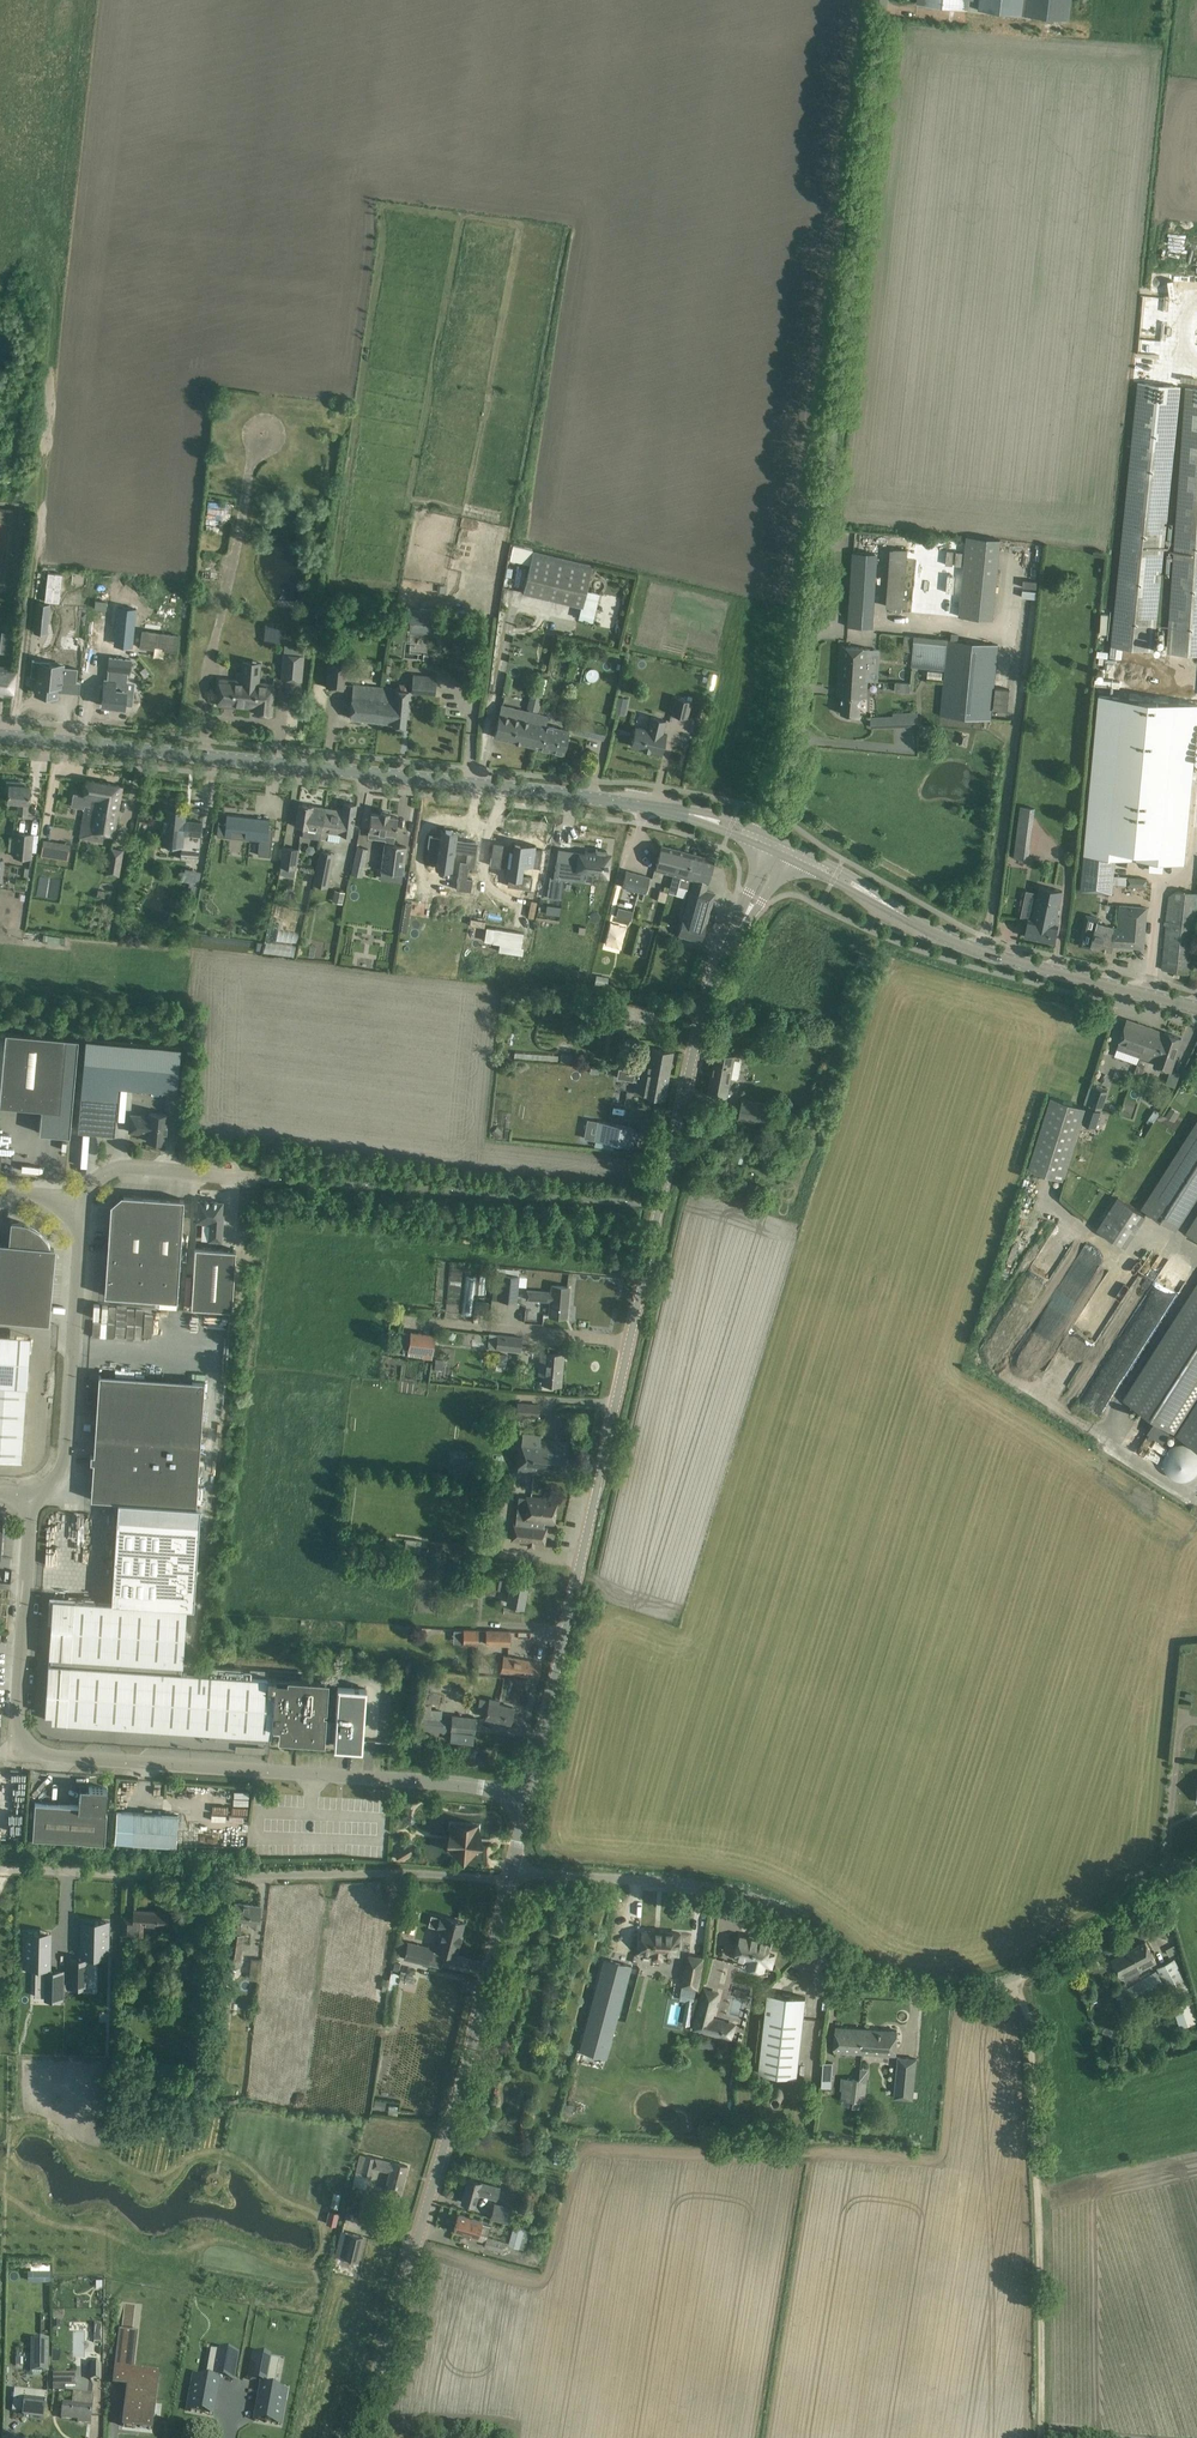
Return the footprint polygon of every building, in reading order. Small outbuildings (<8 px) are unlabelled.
[(918,3),(967,9),(968,0),(918,0),(918,3)] [(978,10),(1069,20),(1072,0),(980,0),(978,10)] [(1182,386),(1138,382),(1111,647),(1154,651),(1182,386)] [(1167,652),(1196,654),(1196,388),(1186,387),(1167,652)] [(968,536),(959,616),(992,620),(1000,539),(968,536)] [(903,608),(907,557),(908,550),(891,548),(886,607),(903,608)] [(586,590),(591,570),(592,564),(533,550),(523,593),(582,606),(583,607),(586,590)] [(870,628),(875,553),(853,552),(848,626),(870,628)] [(60,602),(64,573),(45,571),(42,600),(60,602)] [(586,590),(583,607),(582,606),(580,618),(584,619),(584,621),(587,622),(588,620),(592,621),(599,593),(586,590)] [(37,602),(34,631),(46,633),(49,603),(37,602)] [(129,635),(132,609),(113,607),(110,633),(129,635)] [(436,610),(410,607),(409,622),(435,624),(436,610)] [(262,624),(262,640),(276,640),(276,624),(262,624)] [(144,626),(143,642),(158,643),(158,640),(169,641),(168,644),(179,645),(180,628),(144,626)] [(940,715),(991,720),(999,645),(914,635),(912,666),(945,670),(940,715)] [(285,645),(281,679),(302,681),(305,647),(285,645)] [(871,648),(840,646),(837,695),(843,695),(841,714),(853,715),(860,715),(861,697),(867,698),(871,648)] [(124,707),(125,695),(125,691),(127,671),(130,672),(131,659),(109,657),(108,669),(110,670),(109,680),(104,680),(103,693),(102,705),(124,707)] [(240,681),(219,678),(216,705),(254,709),(254,713),(270,715),(273,684),(259,683),(261,662),(241,660),(240,681)] [(344,689),(347,665),(329,663),(326,687),(344,689)] [(39,670),(37,693),(47,694),(47,695),(57,696),(58,687),(62,688),(62,682),(69,683),(70,669),(64,668),(64,667),(50,666),(40,664),(39,670)] [(16,668),(0,666),(0,691),(5,691),(4,695),(12,696),(16,668)] [(412,692),(435,694),(437,676),(413,674),(412,692)] [(894,682),(894,690),(910,690),(910,681),(894,682)] [(350,718),(378,721),(381,687),(353,685),(351,706),(350,718)] [(381,687),(378,721),(393,723),(392,725),(405,727),(406,715),(409,690),(397,689),(381,687)] [(616,696),(614,712),(624,713),(626,697),(616,696)] [(675,697),(671,714),(687,718),(691,701),(675,697)] [(495,737),(529,745),(531,745),(538,721),(537,721),(500,712),(495,737)] [(893,713),(894,716),(871,717),(872,727),(918,725),(918,712),(893,713)] [(546,725),(546,723),(548,716),(539,713),(537,721),(538,721),(531,745),(564,753),(569,730),(546,725)] [(665,720),(650,716),(648,728),(635,726),(631,746),(643,749),(649,751),(649,750),(662,753),(666,734),(662,733),(665,720)] [(573,731),(604,739),(607,726),(577,719),(573,731)] [(81,794),(73,793),(71,806),(79,807),(85,808),(80,837),(89,839),(91,832),(114,836),(123,786),(86,779),(84,795),(81,795),(81,794)] [(28,803),(29,798),(30,786),(20,785),(20,782),(6,781),(5,792),(8,792),(8,801),(19,802),(18,815),(27,816),(28,803)] [(325,807),(299,803),(295,826),(304,828),(302,836),(320,839),(322,830),(325,807)] [(343,810),(325,807),(322,830),(320,839),(328,840),(329,832),(352,835),(355,816),(356,804),(346,803),(344,803),(343,810)] [(165,811),(164,811),(161,844),(175,846),(173,858),(181,858),(181,854),(199,856),(203,822),(185,820),(186,810),(178,809),(178,810),(165,808),(165,811)] [(403,873),(405,858),(406,846),(394,845),(397,817),(371,813),(369,830),(387,833),(385,843),(381,871),(403,873)] [(264,855),(270,856),(273,832),(273,829),(270,828),(268,828),(254,826),(255,819),(247,818),(245,818),(243,818),(243,816),(226,814),(225,823),(218,822),(217,836),(224,836),(230,837),(230,834),(231,834),(231,828),(245,829),(245,836),(245,838),(251,839),(259,840),(258,852),(258,854),(264,855)] [(1014,858),(1029,859),(1035,816),(1019,814),(1014,858)] [(430,840),(428,851),(439,853),(436,875),(451,877),(455,852),(455,849),(463,850),(464,841),(456,840),(457,833),(442,831),(440,841),(430,840)] [(14,856),(30,858),(32,834),(16,832),(14,856)] [(230,837),(230,850),(242,850),(242,837),(230,837)] [(465,852),(468,852),(467,861),(460,860),(456,889),(471,891),(473,878),(467,877),(468,867),(474,868),(476,854),(478,842),(467,841),(465,852)] [(58,842),(55,857),(69,859),(71,845),(58,842)] [(491,856),(490,867),(506,869),(504,878),(508,879),(507,887),(531,890),(532,878),(521,876),(523,866),(539,868),(541,850),(535,850),(535,846),(513,843),(512,850),(508,850),(507,858),(491,856)] [(678,886),(681,887),(683,877),(685,877),(691,853),(661,845),(655,869),(673,874),(671,883),(678,886)] [(281,866),(295,869),(299,849),(284,846),(281,866)] [(120,877),(124,849),(110,847),(108,863),(110,863),(109,870),(107,869),(106,874),(120,877)] [(363,869),(364,866),(365,866),(369,849),(358,847),(355,864),(359,865),(358,867),(363,869)] [(550,877),(547,897),(561,899),(563,879),(569,880),(575,881),(576,879),(584,880),(585,871),(594,872),(594,870),(598,871),(598,873),(608,874),(609,865),(607,865),(609,854),(606,854),(607,850),(596,849),(596,852),(585,851),(585,852),(585,854),(579,853),(578,858),(572,857),(571,863),(556,861),(556,865),(554,877),(550,877)] [(331,853),(321,851),(314,883),(327,886),(332,863),(329,862),(331,853)] [(714,860),(691,853),(685,877),(683,877),(681,887),(687,888),(690,878),(694,880),(691,892),(690,892),(684,916),(683,916),(677,935),(701,942),(714,893),(705,891),(714,860)] [(1085,854),(1081,891),(1112,894),(1116,857),(1085,854)] [(627,871),(622,887),(645,893),(650,877),(627,871)] [(1128,887),(1146,888),(1146,878),(1128,877),(1128,887)] [(676,894),(678,886),(671,883),(668,892),(676,894)] [(1055,942),(1058,931),(1059,925),(1055,924),(1062,891),(1040,886),(1033,919),(1028,918),(1025,936),(1055,942)] [(343,904),(345,892),(334,890),(332,902),(343,904)] [(1162,969),(1191,973),(1196,928),(1195,928),(1196,908),(1196,893),(1177,890),(1169,896),(1166,925),(1167,925),(1162,969)] [(561,907),(547,905),(546,913),(560,915),(561,907)] [(1097,924),(1095,931),(1083,928),(1079,945),(1091,948),(1091,945),(1112,950),(1114,943),(1130,944),(1130,947),(1144,948),(1147,907),(1121,905),(1119,928),(1114,928),(1097,924)] [(628,908),(625,918),(631,920),(633,909),(628,908)] [(495,928),(492,943),(499,944),(498,951),(520,955),(523,933),(495,928)] [(659,931),(657,939),(668,942),(670,933),(659,931)] [(21,932),(21,943),(44,944),(45,933),(21,932)] [(875,961),(860,954),(856,963),(871,969),(875,961)] [(607,988),(609,977),(597,975),(595,986),(607,988)] [(567,999),(566,1009),(582,1012),(582,1009),(583,1001),(567,999)] [(582,1014),(581,1022),(604,1025),(606,1012),(582,1009),(582,1012),(582,1014)] [(1170,1070),(1177,1049),(1181,1038),(1166,1033),(1165,1033),(1126,1020),(1117,1047),(1156,1061),(1155,1064),(1170,1070)] [(0,1095),(0,1105),(41,1109),(39,1132),(70,1135),(78,1039),(5,1033),(0,1095)] [(86,1039),(81,1094),(118,1097),(119,1086),(177,1091),(181,1048),(86,1039)] [(650,1047),(646,1071),(668,1075),(673,1051),(650,1047)] [(735,1056),(716,1052),(708,1093),(728,1097),(731,1077),(736,1078),(738,1077),(741,1063),(740,1061),(735,1060),(735,1056)] [(562,1055),(561,1062),(573,1064),(574,1056),(562,1055)] [(634,1093),(652,1097),(664,1099),(668,1075),(646,1071),(638,1070),(634,1093)] [(1175,1087),(1180,1073),(1170,1070),(1165,1084),(1175,1087)] [(1108,1091),(1090,1085),(1084,1103),(1102,1109),(1108,1091)] [(114,1134),(118,1097),(81,1094),(78,1131),(114,1134)] [(1064,1180),(1086,1108),(1051,1097),(1029,1168),(1064,1180)] [(739,1118),(766,1124),(770,1104),(742,1099),(739,1118)] [(1088,1107),(1083,1123),(1096,1127),(1102,1111),(1088,1107)] [(1171,1107),(1165,1116),(1173,1120),(1178,1112),(1171,1107)] [(165,1143),(168,1114),(149,1113),(149,1116),(131,1115),(129,1131),(147,1133),(147,1141),(165,1143)] [(628,1126),(599,1121),(596,1140),(624,1145),(628,1126)] [(1196,1195),(1196,1122),(1142,1207),(1175,1229),(1196,1195)] [(766,1163),(772,1144),(757,1140),(752,1159),(766,1163)] [(177,1300),(184,1199),(123,1195),(123,1197),(121,1197),(112,1205),(112,1206),(110,1206),(104,1295),(177,1300)] [(1097,1229),(1126,1247),(1146,1216),(1117,1198),(1097,1229)] [(222,1241),(223,1219),(223,1214),(222,1214),(222,1202),(198,1200),(197,1221),(203,1221),(202,1223),(210,1224),(210,1231),(215,1231),(215,1241),(222,1241)] [(1186,1232),(1196,1240),(1196,1215),(1186,1232)] [(50,1246),(49,1243),(47,1240),(45,1237),(43,1234),(41,1232),(38,1230),(36,1228),(33,1226),(30,1225),(27,1223),(23,1223),(20,1222),(11,1221),(9,1244),(0,1244),(0,1318),(47,1322),(54,1248),(50,1248),(50,1246)] [(232,1309),(236,1250),(195,1247),(191,1307),(232,1309)] [(519,1275),(501,1273),(499,1299),(517,1301),(519,1275)] [(462,1313),(473,1315),(478,1276),(468,1275),(462,1313)] [(549,1316),(554,1316),(566,1317),(569,1286),(552,1285),(551,1292),(528,1290),(527,1299),(550,1301),(549,1316)] [(1123,1400),(1180,1436),(1196,1446),(1196,1285),(1154,1352),(1123,1400)] [(432,1359),(436,1334),(411,1331),(408,1351),(409,1351),(409,1356),(432,1359)] [(520,1351),(523,1337),(489,1333),(488,1347),(520,1351)] [(21,1461),(26,1386),(29,1336),(0,1334),(0,1460),(21,1461)] [(1103,1415),(1140,1345),(1131,1340),(1129,1345),(1121,1341),(1116,1349),(1108,1345),(1078,1402),(1103,1415)] [(563,1354),(551,1353),(540,1352),(537,1374),(543,1375),(542,1383),(560,1385),(563,1354)] [(91,1454),(90,1462),(93,1462),(91,1499),(103,1500),(118,1501),(196,1506),(204,1382),(111,1376),(100,1375),(99,1375),(94,1455),(91,1454)] [(518,1403),(517,1415),(538,1416),(539,1404),(518,1403)] [(540,1436),(528,1434),(523,1434),(518,1472),(534,1473),(534,1471),(566,1474),(570,1445),(540,1441),(540,1436)] [(472,1465),(452,1463),(451,1472),(471,1474),(472,1465)] [(484,1494),(490,1494),(492,1481),(487,1480),(485,1480),(484,1494)] [(513,1540),(530,1542),(529,1547),(536,1547),(537,1542),(544,1543),(544,1544),(545,1544),(546,1527),(546,1528),(544,1527),(544,1523),(554,1524),(557,1500),(526,1496),(524,1519),(516,1518),(516,1522),(514,1522),(512,1540),(513,1540)] [(72,1510),(91,1510),(92,1501),(72,1501),(72,1510)] [(112,1594),(111,1603),(186,1607),(193,1608),(199,1523),(200,1506),(196,1506),(118,1501),(117,1517),(117,1518),(112,1594)] [(421,1540),(406,1538),(404,1557),(419,1559),(421,1540)] [(458,1572),(456,1580),(467,1583),(467,1584),(472,1585),(479,1586),(497,1589),(509,1591),(507,1603),(511,1603),(523,1606),(528,1584),(516,1581),(511,1581),(499,1578),(499,1574),(486,1572),(469,1570),(469,1575),(458,1572)] [(53,1599),(49,1656),(51,1657),(182,1666),(186,1608),(186,1607),(111,1603),(53,1599)] [(464,1629),(464,1631),(463,1644),(478,1645),(479,1630),(464,1629)] [(510,1632),(487,1631),(486,1644),(510,1644),(510,1632)] [(503,1656),(500,1671),(539,1678),(541,1662),(503,1656)] [(48,1664),(45,1714),(52,1715),(51,1722),(66,1723),(271,1736),(272,1732),(281,1732),(280,1742),(286,1742),(287,1737),(322,1740),(322,1733),(335,1734),(335,1738),(334,1743),(361,1745),(361,1740),(365,1688),(338,1686),(336,1720),(323,1719),(326,1682),(307,1681),(182,1673),(182,1666),(51,1657),(49,1657),(48,1664)] [(436,1686),(438,1674),(421,1672),(419,1685),(436,1686)] [(499,1701),(489,1699),(489,1701),(479,1699),(477,1708),(487,1710),(485,1717),(511,1723),(514,1707),(499,1704),(499,1701)] [(475,1733),(476,1721),(476,1718),(452,1716),(452,1721),(437,1719),(438,1712),(431,1711),(432,1703),(418,1701),(415,1729),(451,1733),(451,1730),(475,1733)] [(13,1771),(11,1781),(21,1782),(21,1777),(27,1778),(27,1773),(13,1771)] [(107,1788),(89,1787),(80,1786),(79,1795),(78,1805),(35,1802),(32,1839),(105,1844),(107,1812),(105,1812),(107,1788)] [(115,1842),(131,1843),(176,1846),(178,1815),(117,1811),(115,1842)] [(480,1829),(480,1824),(476,1824),(476,1827),(454,1825),(454,1822),(449,1822),(449,1826),(452,1827),(451,1837),(450,1848),(447,1848),(447,1853),(451,1853),(452,1850),(474,1852),(473,1855),(478,1855),(478,1850),(476,1850),(476,1839),(477,1829),(480,1829)] [(395,1853),(399,1859),(407,1854),(404,1848),(395,1853)] [(257,1920),(259,1920),(261,1906),(235,1902),(233,1918),(228,1917),(223,1969),(231,1970),(231,1968),(238,1968),(239,1961),(240,1962),(244,1935),(240,1934),(241,1925),(256,1927),(257,1920)] [(167,1926),(167,1925),(167,1913),(134,1911),(134,1917),(124,1917),(123,1934),(134,1935),(134,1924),(167,1926)] [(463,1922),(440,1916),(436,1930),(440,1931),(435,1950),(455,1955),(463,1922)] [(414,1922),(402,1919),(399,1930),(412,1934),(414,1922)] [(69,1960),(69,1987),(85,1987),(85,1985),(96,1985),(96,1957),(96,1948),(106,1948),(106,1922),(93,1922),(93,1925),(85,1925),(84,1957),(84,1960),(83,1960),(69,1960)] [(678,1955),(679,1945),(679,1933),(641,1930),(640,1952),(652,1953),(652,1959),(662,1960),(662,1953),(678,1955)] [(27,1932),(26,1959),(36,1959),(36,1968),(35,1996),(46,1997),(46,1998),(62,1998),(63,1971),(47,1971),(47,1968),(48,1936),(39,1936),(39,1933),(27,1932)] [(768,1953),(771,1941),(757,1938),(757,1940),(741,1936),(735,1957),(736,1958),(737,1955),(751,1958),(749,1966),(747,1965),(747,1966),(763,1971),(765,1965),(772,1967),(775,1955),(768,1953)] [(1146,1941),(1112,1959),(1120,1975),(1122,1974),(1125,1980),(1142,1972),(1141,1970),(1156,1962),(1146,1941)] [(432,1950),(407,1943),(403,1958),(429,1964),(432,1950)] [(1177,1952),(1174,1945),(1166,1949),(1170,1956),(1177,1952)] [(604,1958),(579,2050),(607,2058),(631,1965),(604,1958)] [(682,1986),(698,1989),(704,1958),(703,1958),(700,1973),(685,1970),(682,1986)] [(251,1959),(249,1979),(258,1980),(260,1960),(251,1959)] [(1175,1959),(1157,1968),(1170,1992),(1173,1990),(1177,1997),(1187,1991),(1184,1985),(1187,1983),(1175,1959)] [(1139,1981),(1118,1994),(1127,2010),(1166,1986),(1158,1973),(1157,1971),(1139,1981)] [(139,1973),(129,1972),(129,1983),(138,1984),(139,1973)] [(744,1997),(746,1991),(735,1989),(734,1995),(744,1997)] [(768,1993),(759,2073),(797,2077),(806,1997),(768,1993)] [(718,2001),(700,1997),(692,2030),(733,2040),(734,2033),(724,2030),(726,2020),(714,2017),(718,2001)] [(222,1999),(219,2025),(228,2026),(231,2000),(222,1999)] [(1172,2006),(1179,2027),(1196,2021),(1196,2009),(1194,1999),(1172,2006)] [(834,2051),(862,2053),(864,2029),(836,2027),(834,2051)] [(864,2029),(862,2053),(896,2055),(897,2031),(864,2029)] [(701,2038),(700,2045),(717,2048),(718,2042),(701,2038)] [(895,2098),(912,2100),(916,2060),(899,2058),(895,2098)] [(823,2062),(822,2087),(831,2088),(833,2063),(823,2062)] [(864,2101),(867,2080),(848,2078),(845,2099),(864,2101)] [(786,2096),(786,2092),(784,2088),(780,2086),(777,2085),(773,2086),(770,2088),(768,2091),(768,2095),(769,2098),(771,2101),(774,2103),(778,2103),(781,2102),(784,2099),(786,2096)] [(563,2105),(561,2114),(571,2116),(572,2107),(563,2105)] [(408,2166),(396,2163),(392,2162),(366,2156),(362,2174),(370,2177),(373,2168),(390,2171),(385,2189),(400,2193),(408,2166)] [(481,2182),(468,2178),(461,2202),(474,2205),(477,2193),(496,2199),(499,2188),(481,2182)] [(561,2183),(540,2178),(538,2185),(559,2191),(561,2183)] [(494,2203),(490,2219),(509,2224),(513,2209),(494,2203)] [(370,2210),(373,2221),(383,2219),(380,2207),(370,2210)] [(329,2210),(326,2223),(335,2225),(338,2212),(329,2210)] [(482,2220),(458,2214),(454,2229),(477,2236),(478,2232),(488,2234),(491,2224),(481,2221),(482,2220)] [(520,2248),(525,2249),(530,2230),(513,2225),(507,2245),(519,2249),(520,2248)] [(341,2232),(336,2255),(344,2257),(357,2260),(363,2237),(349,2233),(341,2232)] [(484,2247),(503,2252),(506,2242),(487,2237),(484,2247)] [(48,2268),(28,2269),(28,2280),(48,2280),(48,2268)] [(115,2323),(108,2381),(119,2383),(126,2324),(115,2323)] [(32,2366),(48,2366),(48,2341),(32,2340),(32,2366)] [(194,2385),(190,2411),(197,2412),(197,2411),(198,2409),(203,2410),(211,2411),(217,2380),(217,2377),(219,2377),(233,2380),(237,2353),(221,2351),(221,2352),(211,2350),(206,2378),(204,2387),(194,2385)] [(253,2354),(249,2380),(264,2383),(263,2386),(258,2417),(266,2419),(271,2420),(271,2423),(278,2425),(283,2399),(273,2397),(275,2388),(280,2360),(269,2358),(270,2357),(253,2354)] [(91,2366),(91,2380),(100,2380),(101,2366),(91,2366)] [(75,2385),(75,2373),(53,2374),(53,2387),(62,2387),(62,2385),(75,2385)] [(120,2417),(119,2425),(128,2426),(128,2422),(133,2423),(133,2425),(144,2426),(145,2415),(135,2414),(135,2411),(144,2412),(145,2400),(136,2399),(137,2396),(147,2397),(148,2381),(134,2379),(132,2395),(129,2395),(131,2383),(122,2382),(120,2398),(128,2399),(128,2402),(124,2402),(123,2414),(127,2414),(126,2417),(120,2417)] [(48,2393),(14,2390),(12,2412),(23,2413),(23,2416),(43,2418),(44,2404),(46,2404),(48,2393)] [(90,2423),(91,2411),(92,2407),(91,2407),(92,2395),(73,2393),(72,2405),(63,2404),(61,2418),(78,2420),(78,2422),(90,2423)]
